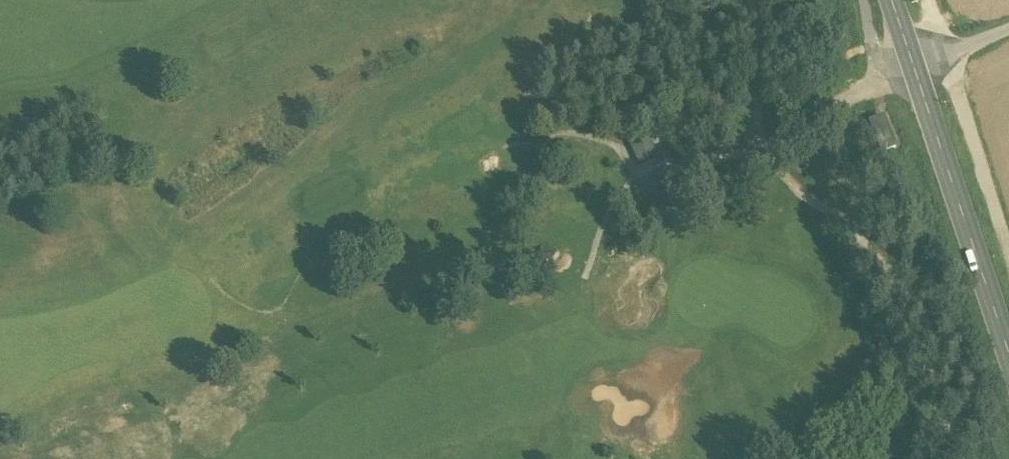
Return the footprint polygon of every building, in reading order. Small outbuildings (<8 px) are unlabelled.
[(896,150),(884,120),(871,125),(883,155),(896,150)] [(649,139),(631,147),(640,166),(658,158),(649,139)]
